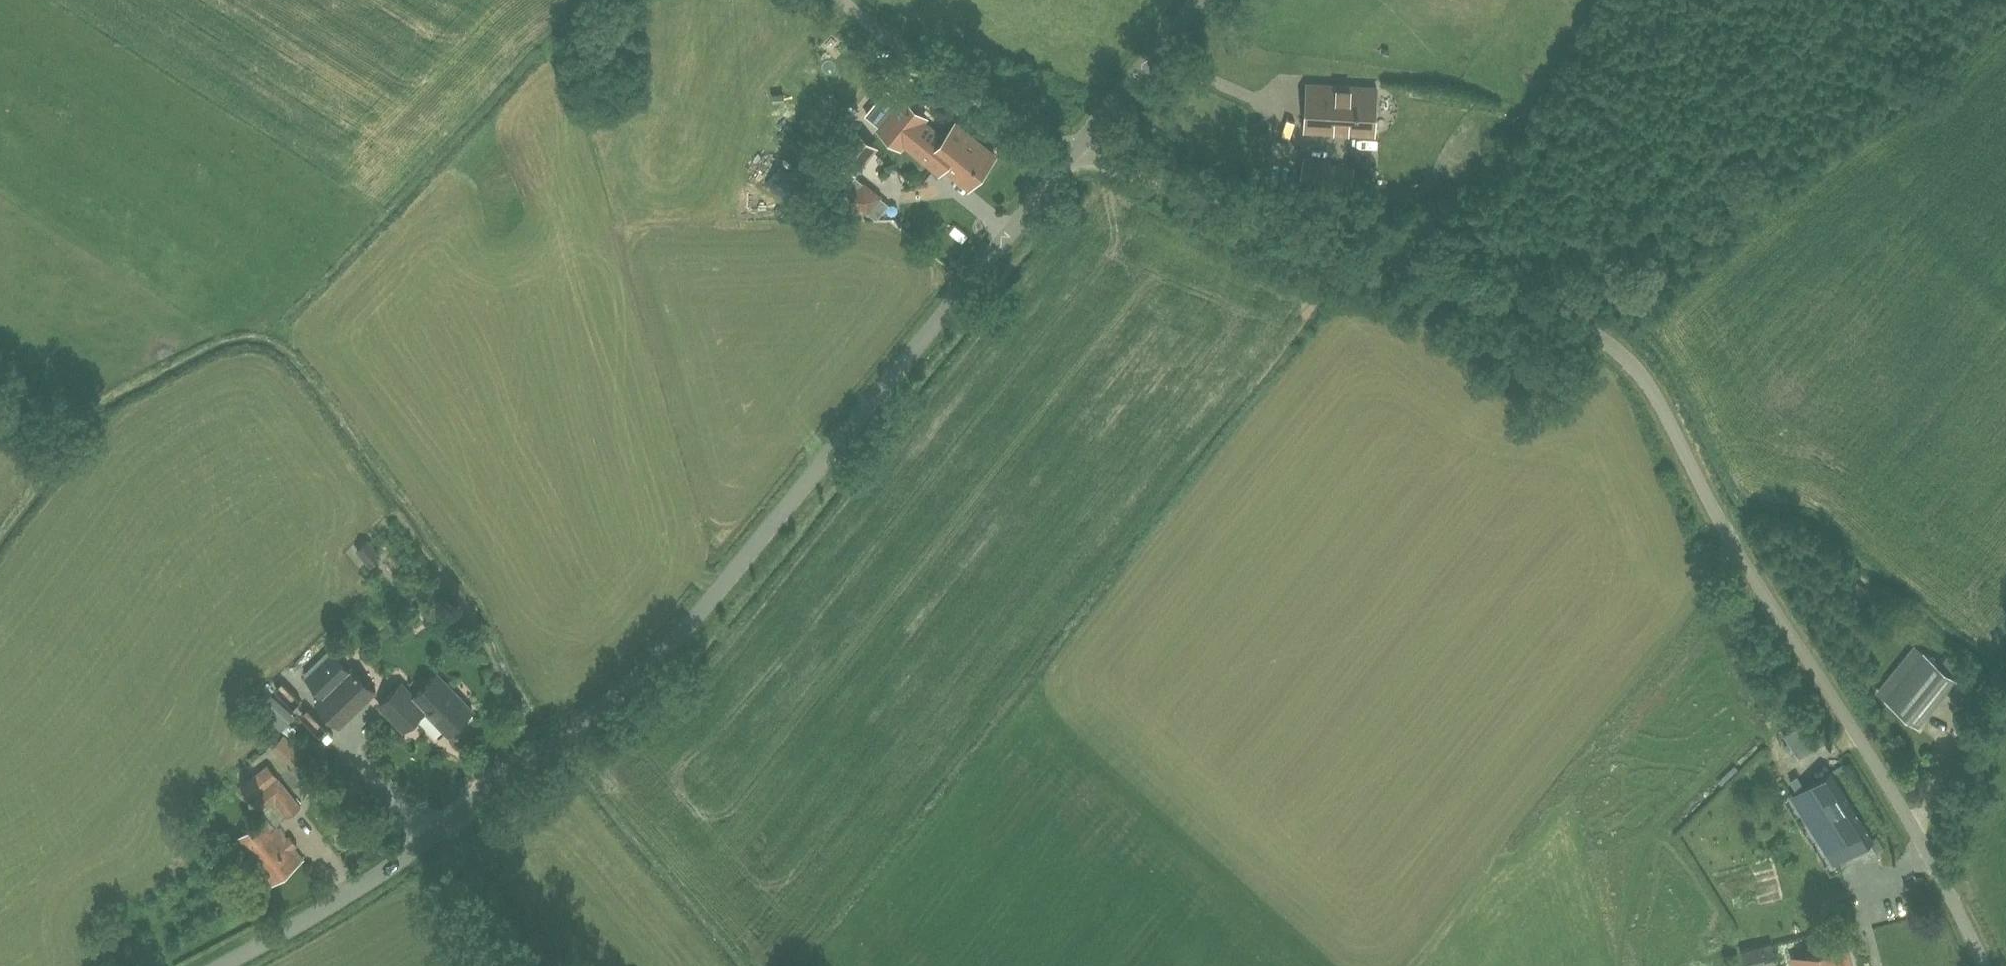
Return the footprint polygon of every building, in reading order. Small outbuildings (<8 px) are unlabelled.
[(1307,84),(1305,130),(1375,134),(1377,88),(1307,84)] [(905,99),(882,126),(903,145),(906,141),(929,160),(939,169),(942,165),(969,188),(997,156),(958,123),(946,137),(925,119),(926,117),(905,99)] [(849,131),(828,155),(850,173),(870,149),(849,131)] [(867,215),(869,213),(876,219),(889,204),(881,198),(883,196),(864,181),(862,182),(855,176),(842,191),(850,198),(848,199),(867,215)] [(1383,185),(1381,195),(1399,197),(1401,188),(1383,185)] [(383,555),(370,539),(356,550),(369,566),(383,555)] [(353,667),(351,670),(332,650),(304,677),(322,696),(318,701),(340,725),(376,691),(353,667)] [(1923,651),(1885,699),(1917,725),(1955,677),(1923,651)] [(449,734),(474,711),(438,674),(414,696),(402,683),(380,704),(405,730),(426,710),(449,734)] [(267,741),(292,764),(304,750),(280,730),(267,741)] [(235,839),(243,850),(269,885),(302,859),(276,825),(286,817),(287,817),(301,807),(268,764),(240,785),(261,812),(263,811),(266,815),(249,828),(235,839)] [(1839,860),(1873,838),(1831,770),(1796,791),(1839,860)] [(1771,942),(1761,945),(1765,958),(1774,955),(1771,942)] [(1844,944),(1794,957),(1796,965),(1849,965),(1844,944)]
